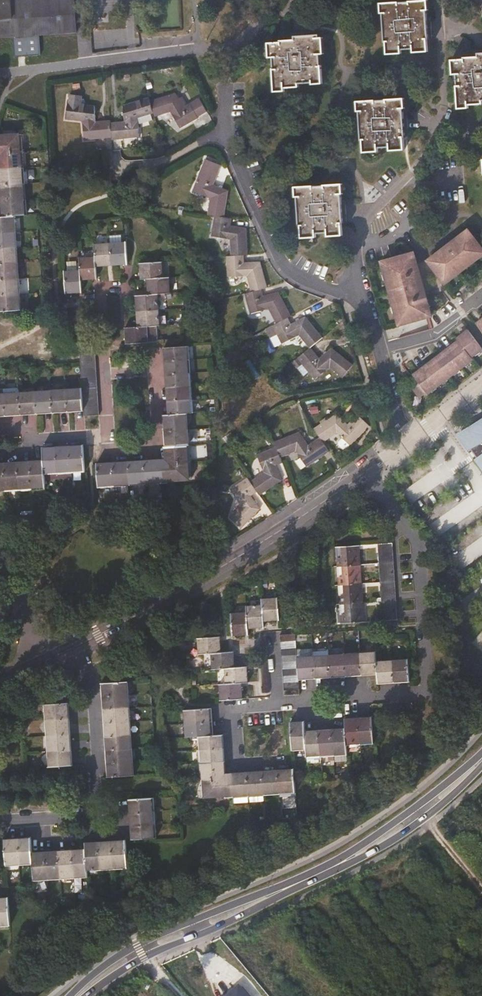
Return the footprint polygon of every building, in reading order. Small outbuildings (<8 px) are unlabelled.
[(13,36),(10,1),(10,0),(0,0),(0,37),(13,36)] [(10,1),(13,36),(15,36),(39,35),(76,32),(73,0),(28,0),(10,1)] [(424,10),(423,0),(409,1),(408,2),(397,3),(397,2),(383,3),(383,13),(382,13),(384,41),(386,42),(386,50),(400,50),(412,49),(427,48),(426,38),(427,38),(425,10),(424,10)] [(39,35),(15,36),(16,56),(41,55),(39,35)] [(318,38),(318,35),(301,36),(295,37),(295,41),(292,41),(281,41),(281,43),(271,44),(272,57),(273,57),(273,69),(273,70),(274,88),(284,88),(298,87),(297,83),(312,82),(312,81),(321,80),(320,66),(319,65),(318,54),(320,54),(318,38)] [(477,54),(477,57),(475,57),(463,58),(463,59),(454,60),(454,74),(455,74),(456,85),(455,86),(457,106),(467,105),(481,104),(481,100),(481,53),(477,54)] [(150,101),(154,113),(155,117),(169,112),(179,128),(198,118),(189,103),(183,106),(175,93),(150,101)] [(83,140),(112,138),(110,122),(110,120),(102,121),(102,123),(96,124),(95,121),(94,106),(84,105),(85,100),(83,99),(81,99),(81,95),(69,94),(68,102),(67,102),(65,119),(81,121),(83,140)] [(110,122),(112,138),(112,140),(138,138),(138,124),(137,119),(151,114),(154,113),(150,101),(149,97),(122,105),(123,121),(110,122)] [(400,108),(400,98),(385,99),(385,100),(375,101),(374,100),(359,101),(360,111),(359,111),(361,140),(363,140),(363,148),(377,147),(389,146),(403,145),(403,137),(404,137),(403,130),(403,120),(402,108),(400,108)] [(152,120),(151,114),(137,119),(138,124),(152,120)] [(19,151),(18,134),(0,136),(0,152),(19,151)] [(21,169),(19,151),(0,152),(0,170),(21,169)] [(214,216),(224,217),(228,191),(213,184),(220,166),(204,159),(192,192),(209,199),(207,215),(214,216)] [(1,186),(21,184),(21,169),(0,170),(0,176),(1,186)] [(1,186),(2,201),(23,200),(21,184),(1,186)] [(339,194),(338,184),(323,185),(322,186),(312,187),(312,186),(297,187),(298,197),(297,197),(299,225),(300,225),(301,234),(314,233),(328,232),(341,231),(340,223),(342,223),(341,206),(340,194),(339,194)] [(23,216),(23,200),(2,201),(3,217),(13,216),(23,216)] [(13,216),(3,217),(0,217),(0,233),(14,232),(13,216)] [(224,217),(214,216),(211,236),(229,239),(230,256),(243,255),(247,255),(245,228),(230,225),(231,218),(224,217)] [(467,230),(427,261),(444,282),(481,254),(481,250),(467,230)] [(0,233),(0,248),(15,247),(14,232),(0,233)] [(126,242),(110,243),(111,265),(127,264),(126,242)] [(96,266),(111,265),(110,243),(94,244),(95,257),(96,266)] [(0,248),(0,263),(16,262),(15,247),(0,248)] [(418,271),(413,253),(381,261),(398,324),(430,315),(425,297),(422,298),(417,299),(410,273),(414,272),(418,271)] [(244,262),(243,255),(230,256),(226,256),(228,277),(246,276),(250,292),(261,289),(267,288),(260,262),(244,262)] [(80,270),(80,280),(96,278),(96,266),(95,257),(79,258),(80,270)] [(16,262),(0,263),(0,279),(17,278),(16,262)] [(146,279),(162,278),(161,262),(139,264),(140,279),(146,279)] [(80,280),(80,270),(64,271),(66,293),(81,292),(80,280)] [(416,279),(414,272),(410,273),(417,299),(422,298),(420,291),(421,291),(417,279),(416,279)] [(147,295),(157,294),(170,293),(169,277),(162,278),(146,279),(147,295)] [(0,279),(0,296),(18,295),(17,278),(0,279)] [(263,296),(261,289),(250,292),(244,294),(250,313),(268,309),(276,324),(287,318),(290,316),(278,292),(263,296)] [(157,294),(147,295),(135,296),(136,312),(158,310),(157,294)] [(0,296),(0,311),(19,310),(18,295),(0,296)] [(136,312),(137,328),(147,327),(159,326),(158,310),(136,312)] [(287,318),(276,324),(272,326),(282,344),(298,335),(309,348),(310,347),(322,338),(304,316),(291,324),(287,318)] [(282,344),(272,326),(265,329),(275,348),(282,344)] [(148,342),(147,327),(137,328),(124,328),(126,344),(148,342)] [(481,348),(467,329),(463,332),(465,335),(413,375),(420,386),(414,390),(420,397),(425,392),(426,393),(471,358),(470,356),(481,348)] [(79,347),(80,354),(95,353),(94,346),(79,347)] [(165,348),(166,361),(187,359),(186,347),(165,348)] [(318,357),(310,347),(309,348),(297,359),(314,379),(329,368),(342,377),(352,365),(331,348),(318,357)] [(95,353),(80,354),(80,362),(95,361),(95,353)] [(166,361),(167,374),(188,373),(187,359),(166,361)] [(95,367),(80,368),(81,375),(96,374),(95,367)] [(167,388),(189,387),(188,373),(167,374),(167,388)] [(190,400),(189,387),(167,388),(168,402),(190,400)] [(83,408),(83,401),(82,395),(82,389),(66,390),(68,409),(83,408)] [(50,391),(51,410),(68,409),(66,390),(50,391)] [(51,410),(50,391),(34,392),(35,411),(51,410)] [(19,393),(20,412),(35,411),(34,392),(19,393)] [(20,412),(19,393),(3,394),(4,413),(20,412)] [(83,408),(98,407),(97,400),(83,401),(83,408)] [(169,415),(186,414),(190,413),(190,400),(168,402),(169,415)] [(319,437),(323,442),(336,433),(350,446),(369,426),(357,415),(348,425),(336,413),(313,428),(319,437)] [(166,431),(187,430),(186,414),(169,415),(165,415),(166,431)] [(479,419),(471,425),(464,429),(454,433),(467,450),(469,449),(459,435),(466,431),(479,424),(481,422),(481,417),(479,419)] [(479,424),(466,431),(459,435),(469,449),(476,457),(473,459),(481,471),(481,422),(479,424)] [(166,431),(167,447),(186,445),(188,445),(187,430),(166,431)] [(330,451),(323,442),(319,437),(307,445),(298,432),(274,442),(276,447),(281,457),(295,451),(306,467),(330,451)] [(165,447),(165,460),(165,464),(187,463),(186,445),(167,447),(165,447)] [(82,446),(69,447),(70,471),(84,470),(82,446)] [(56,448),(57,471),(70,471),(69,447),(56,448)] [(281,457),(276,447),(257,454),(263,472),(250,481),(257,492),(260,495),(282,480),(276,465),(283,463),(281,457)] [(57,471),(56,448),(43,449),(43,462),(44,472),(57,471)] [(143,461),(145,482),(160,481),(159,460),(143,461)] [(159,460),(160,481),(167,481),(171,480),(189,479),(187,463),(165,464),(165,460),(159,460)] [(128,462),(129,483),(145,482),(143,461),(128,462)] [(30,462),(16,463),(18,488),(31,487),(30,462)] [(30,462),(31,487),(45,486),(44,472),(43,462),(30,462)] [(128,462),(113,463),(114,484),(129,483),(128,462)] [(16,463),(3,464),(4,489),(18,488),(16,463)] [(114,484),(113,463),(97,464),(99,485),(114,484)] [(257,492),(250,481),(247,477),(230,489),(240,505),(229,517),(241,528),(260,509),(251,496),(257,492)] [(378,563),(392,563),(391,543),(377,544),(378,563)] [(335,547),(337,566),(359,565),(358,545),(335,547)] [(378,563),(379,582),(393,582),(392,563),(378,563)] [(360,584),(359,565),(337,566),(338,585),(360,584)] [(379,582),(381,601),(395,600),(393,582),(379,582)] [(362,602),(360,584),(338,585),(339,604),(362,602)] [(261,599),(262,605),(263,621),(278,621),(277,598),(261,599)] [(395,600),(381,601),(382,620),(396,619),(395,600)] [(362,602),(339,604),(340,623),(363,621),(362,602)] [(263,621),(262,605),(246,606),(246,612),(247,629),(263,628),(263,621)] [(247,629),(246,612),(230,613),(232,636),(248,635),(247,629)] [(198,654),(210,653),(220,652),(219,637),(197,638),(198,654)] [(296,648),(295,641),(279,642),(280,649),(296,648)] [(233,652),(220,652),(210,653),(212,669),(224,668),(234,667),(233,652)] [(376,673),(376,662),(375,652),(362,653),(363,674),(376,673)] [(362,653),(347,654),(348,675),(363,674),(362,653)] [(348,675),(347,654),(328,655),(329,676),(348,675)] [(314,677),(329,676),(328,655),(312,656),(314,677)] [(297,675),(297,678),(314,677),(312,656),(296,657),(296,661),(297,668),(297,675)] [(407,660),(391,661),(393,680),(406,679),(408,679),(407,660)] [(393,680),(391,661),(376,662),(376,673),(377,681),(393,680)] [(247,666),(234,667),(224,668),(225,683),(241,682),(248,682),(247,666)] [(103,698),(128,696),(127,682),(102,684),(103,698)] [(242,698),(241,682),(225,683),(219,684),(219,699),(242,698)] [(298,682),(282,683),(282,690),(298,689),(298,682)] [(103,698),(103,710),(128,708),(128,696),(103,698)] [(46,720),(68,718),(67,703),(45,704),(46,720)] [(104,724),(129,722),(128,708),(103,710),(104,724)] [(184,710),(185,723),(209,722),(209,709),(184,710)] [(47,735),(69,734),(68,718),(46,720),(47,735)] [(358,719),(359,743),(372,742),(371,718),(369,718),(358,719)] [(346,744),(359,743),(358,719),(345,719),(345,729),(346,744)] [(104,724),(105,736),(130,735),(129,722),(104,724)] [(209,722),(185,723),(186,737),(200,736),(210,735),(209,722)] [(305,748),(304,731),(303,722),(290,723),(291,749),(305,748)] [(319,755),(333,754),(332,729),(318,730),(319,755)] [(345,729),(332,729),(333,754),(347,753),(346,744),(345,729)] [(318,730),(304,731),(305,748),(305,756),(319,755),(318,730)] [(47,735),(48,751),(70,749),(69,734),(47,735)] [(106,750),(131,749),(130,735),(105,736),(106,750)] [(210,735),(200,736),(200,749),(222,748),(222,735),(210,735)] [(222,748),(200,749),(201,763),(223,762),(222,748)] [(71,765),(70,749),(48,751),(49,766),(71,765)] [(107,763),(132,762),(131,749),(106,750),(107,763)] [(133,775),(132,762),(107,763),(108,775),(108,777),(133,775)] [(223,762),(201,763),(202,777),(224,776),(224,773),(223,762)] [(277,771),(279,792),(294,791),(293,772),(293,770),(277,771)] [(277,771),(263,772),(264,793),(279,792),(277,771)] [(231,772),(224,773),(224,776),(202,777),(203,797),(225,796),(232,795),(231,773),(231,772)] [(263,772),(246,773),(248,794),(264,793),(263,772)] [(231,773),(232,795),(248,794),(246,773),(231,773)] [(130,813),(152,811),(151,798),(129,799),(130,813)] [(152,811),(130,813),(131,825),(153,824),(152,811)] [(154,837),(153,824),(131,825),(131,839),(154,837)] [(17,839),(18,863),(32,862),(31,853),(30,838),(17,839)] [(18,863),(17,839),(4,840),(5,865),(18,863)] [(125,841),(112,842),(113,868),(127,867),(125,841)] [(87,870),(101,869),(99,842),(85,843),(85,850),(87,870)] [(112,842),(99,842),(101,869),(113,868),(112,842)] [(72,850),(59,851),(60,877),(73,876),(72,850)] [(72,850),(73,876),(87,875),(87,870),(85,850),(72,850)] [(59,851),(45,852),(46,878),(60,877),(59,851)] [(45,852),(31,853),(32,862),(33,879),(46,878),(45,852)] [(0,898),(0,924),(10,923),(8,898),(0,898)] [(242,985),(231,995),(252,995),(242,985)]
